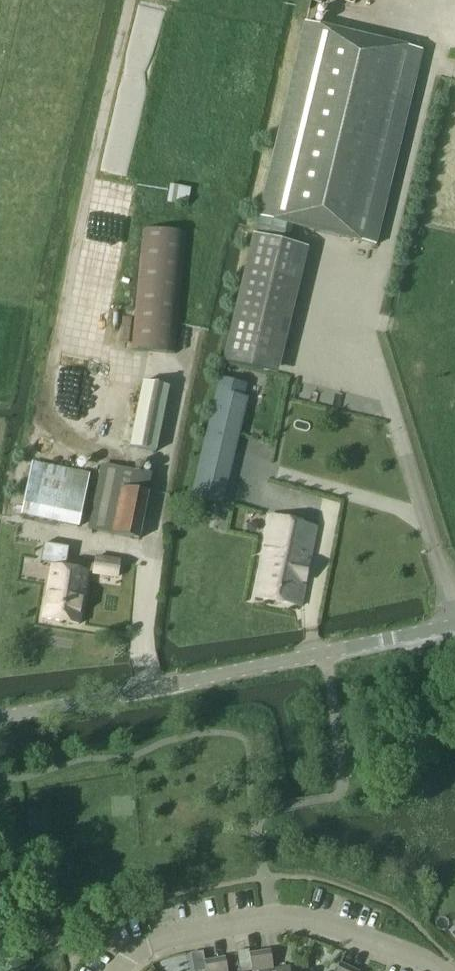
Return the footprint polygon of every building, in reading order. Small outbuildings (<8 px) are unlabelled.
[(304,23),(258,218),(377,246),(423,51),(304,23)] [(186,206),(189,188),(172,185),(169,203),(186,206)] [(130,350),(174,354),(185,233),(141,229),(130,350)] [(222,362),(277,375),(287,335),(231,322),(222,362)] [(219,379),(211,412),(242,419),(247,397),(243,397),(246,385),(219,379)] [(130,446),(156,451),(169,386),(143,380),(130,446)] [(78,528),(89,474),(32,462),(22,508),(20,516),(78,528)] [(139,540),(151,475),(101,465),(89,530),(139,540)] [(270,515),(254,598),(301,609),(318,528),(270,515)] [(68,548),(43,544),(41,557),(53,559),(43,619),(79,625),(87,572),(65,569),(68,548)] [(94,573),(116,577),(119,561),(96,557),(94,573)] [(260,952),(263,970),(267,970),(273,970),(270,950),(260,952)] [(260,952),(250,954),(252,970),(263,970),(260,952)] [(215,959),(217,970),(227,970),(225,958),(215,959)] [(215,959),(205,961),(206,970),(217,970),(215,959)]
